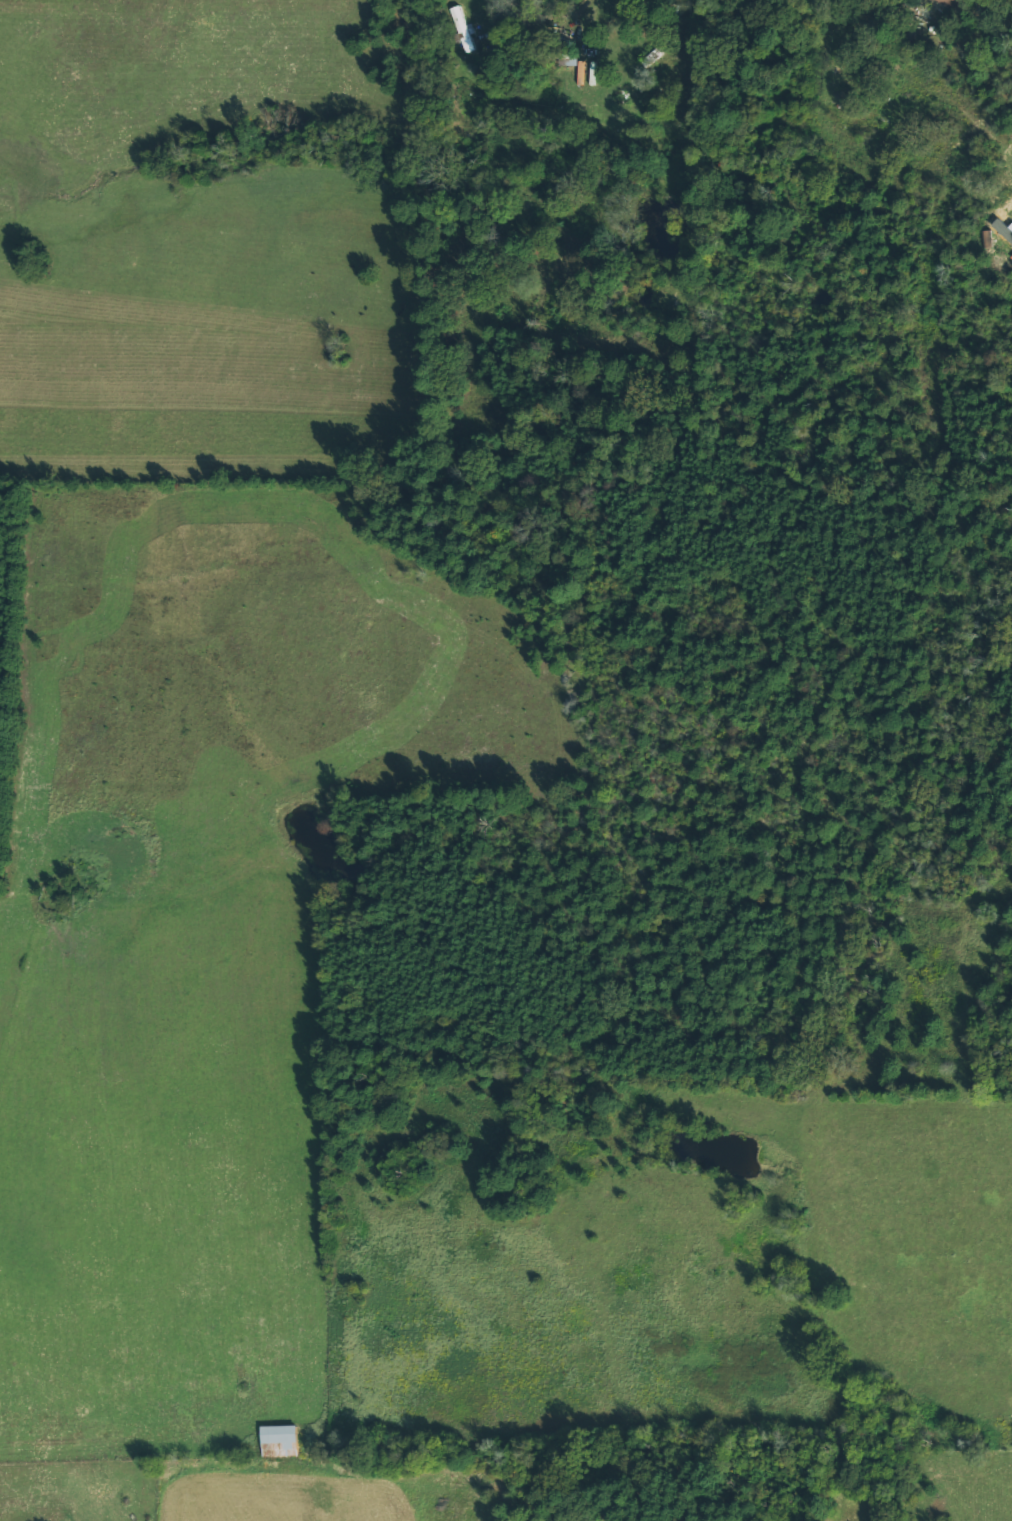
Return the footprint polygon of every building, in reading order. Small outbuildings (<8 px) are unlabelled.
[(578,79),(587,79),(587,56),(597,56),(598,49),(587,49),(586,61),(574,61),(574,64),(578,64),(578,79)] [(267,1457),(304,1457),(303,1426),(267,1427),(267,1457)]
